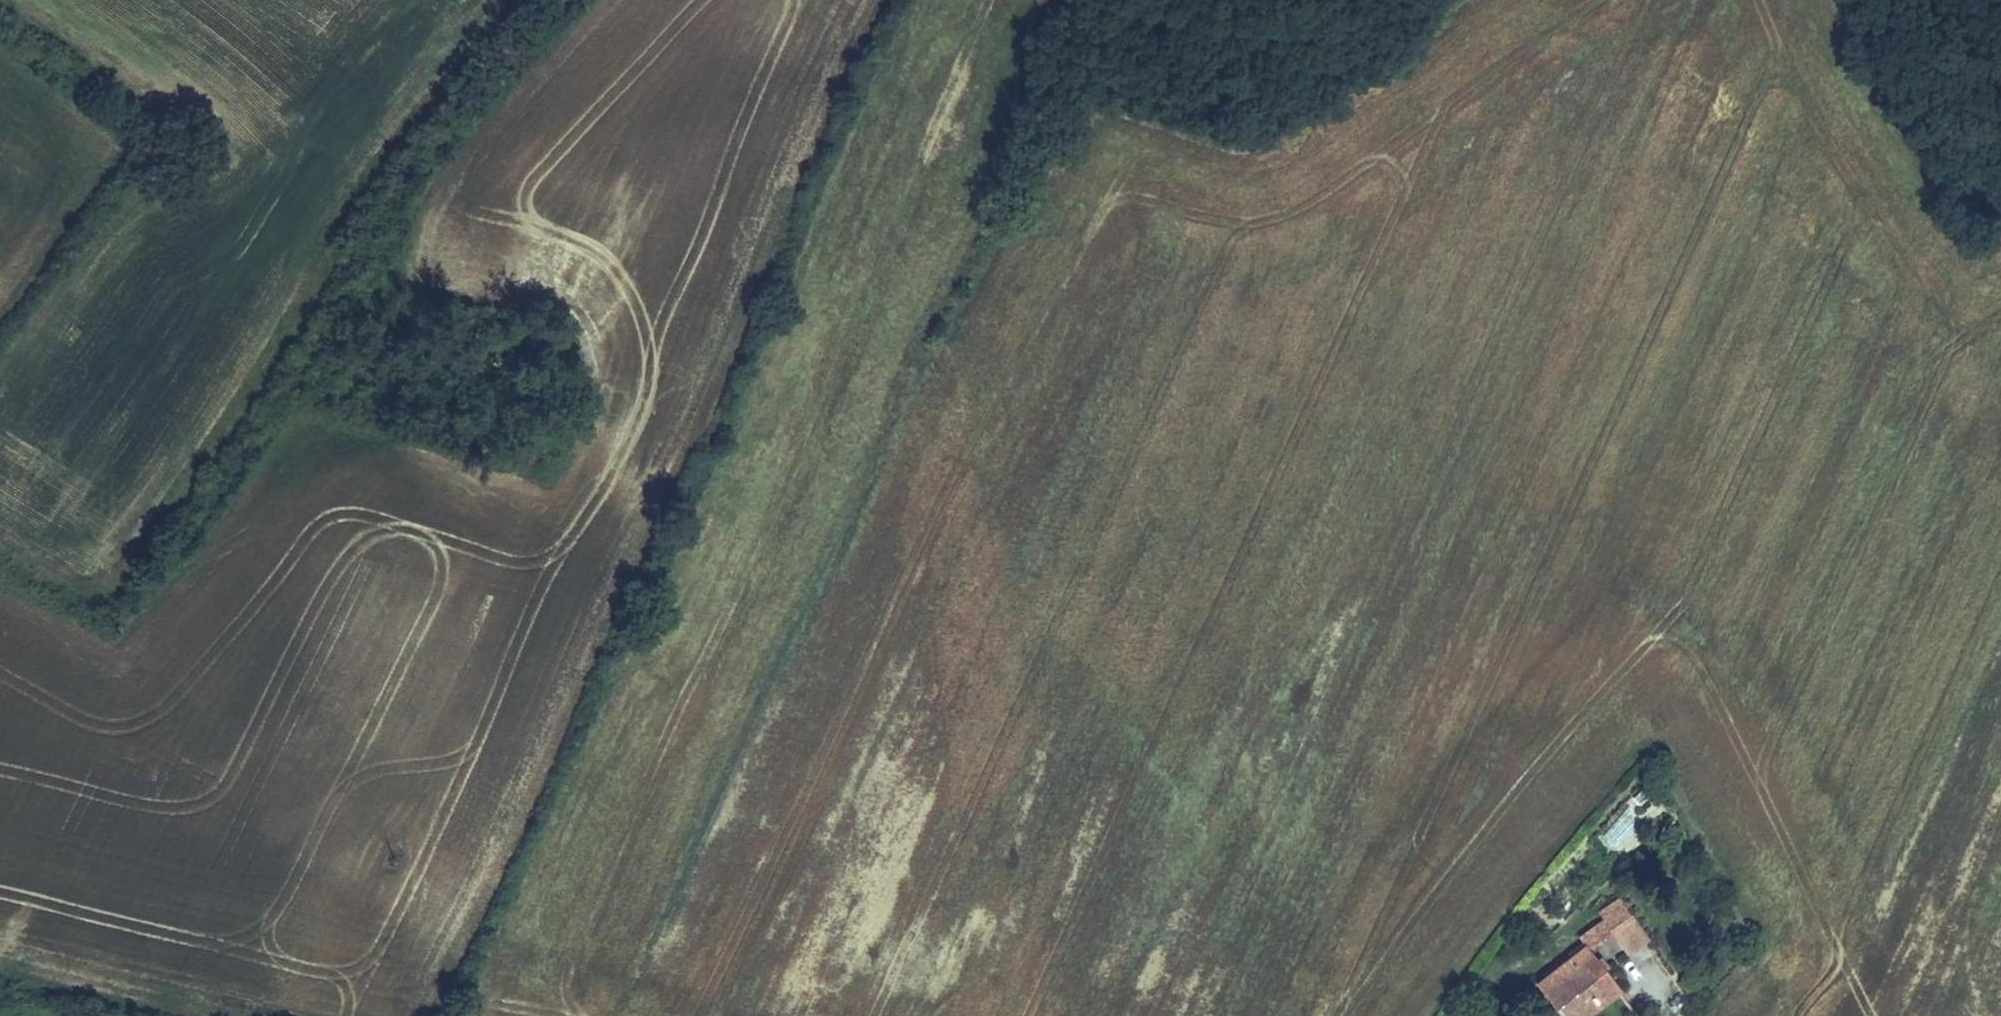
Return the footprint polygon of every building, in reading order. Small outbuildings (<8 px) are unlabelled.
[(1540,981),(1563,1015),(1584,1015),(1622,990),(1604,963),(1585,976),(1573,958),(1540,981)]
